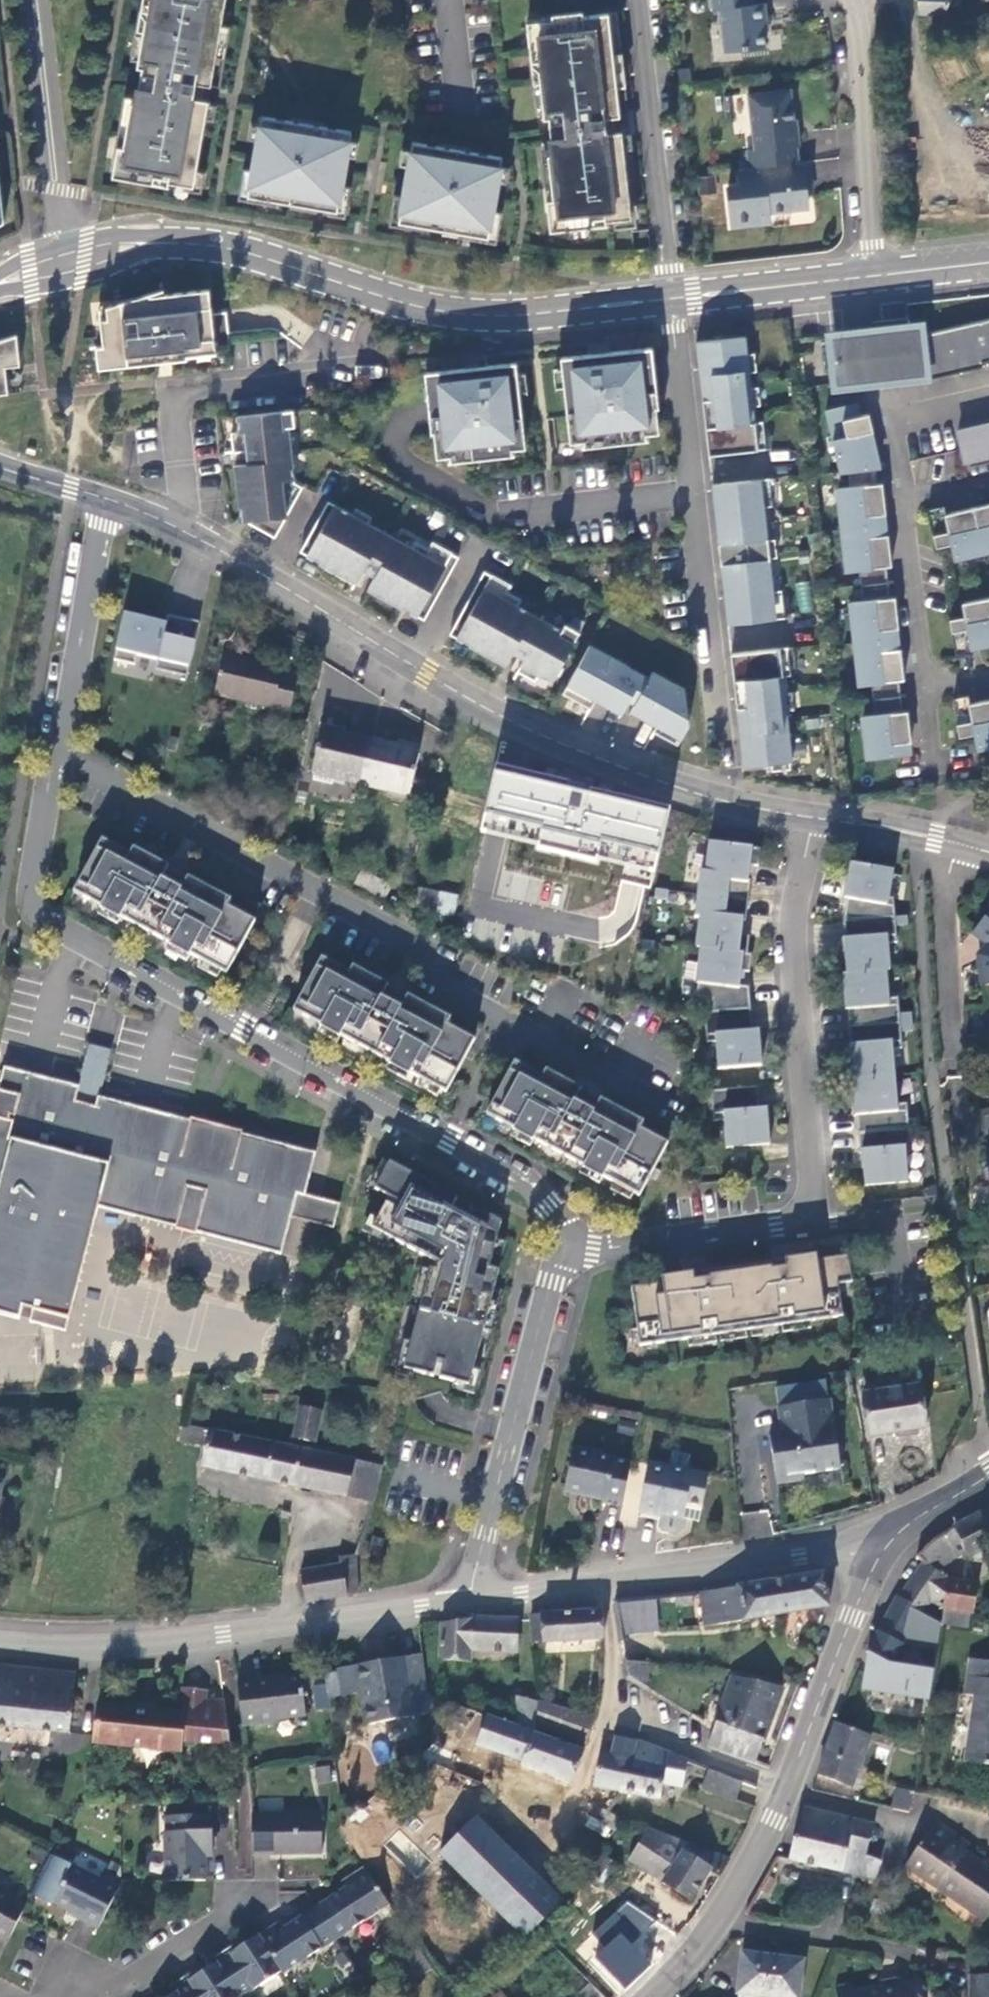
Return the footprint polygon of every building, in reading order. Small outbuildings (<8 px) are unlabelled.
[(226,0),(143,0),(140,14),(145,21),(138,61),(137,69),(142,70),(139,83),(154,86),(153,93),(137,90),(136,100),(135,105),(131,105),(123,149),(117,148),(112,178),(153,186),(154,178),(168,181),(167,184),(193,188),(208,102),(201,101),(204,86),(207,87),(212,58),(216,58),(226,0)] [(714,13),(721,12),(726,55),(766,51),(763,24),(768,24),(765,6),(754,7),(753,0),(712,0),(714,13)] [(617,88),(609,14),(584,17),(583,12),(552,16),(553,21),(527,23),(532,67),(539,72),(543,113),(544,120),(549,120),(551,134),(565,132),(566,140),(551,141),(552,151),(552,156),(548,156),(553,201),(547,202),(551,233),(592,228),(591,221),(605,219),(606,223),(632,220),(622,133),(615,134),(613,119),(616,118),(613,89),(617,88)] [(145,21),(140,14),(132,60),(138,61),(145,21)] [(539,72),(532,67),(537,113),(543,113),(539,72)] [(748,152),(750,170),(800,163),(798,147),(801,147),(799,130),(796,130),(791,90),(748,96),(755,151),(748,152)] [(117,148),(123,149),(131,105),(135,105),(136,100),(126,98),(117,148)] [(342,187),(351,132),(262,117),(252,171),(244,170),(239,200),(278,207),(278,203),(293,205),(307,208),(306,212),(345,219),(350,188),(342,187)] [(493,212),(502,158),(413,143),(403,197),(395,196),(390,226),(429,233),(429,229),(443,231),(458,234),(457,238),(496,245),(501,214),(493,212)] [(553,201),(548,156),(552,156),(552,151),(542,151),(547,202),(553,201)] [(813,184),(810,162),(800,163),(750,170),(740,171),(742,189),(729,191),(734,228),(768,224),(772,219),(772,213),(810,208),(807,185),(813,184)] [(108,320),(101,321),(104,347),(96,348),(99,370),(141,365),(140,356),(158,354),(157,346),(170,344),(171,352),(187,350),(216,347),(210,290),(165,295),(151,297),(151,294),(107,308),(108,320)] [(100,309),(101,321),(108,320),(107,308),(100,309)] [(877,353),(880,379),(916,375),(916,372),(923,371),(925,381),(984,367),(983,364),(988,362),(988,365),(988,320),(911,338),(911,331),(893,333),(875,335),(877,353)] [(21,366),(18,336),(0,342),(0,395),(9,394),(6,368),(21,366)] [(697,342),(710,455),(767,448),(764,420),(756,422),(746,336),(697,342)] [(216,347),(187,350),(188,359),(217,355),(216,347)] [(565,387),(571,443),(586,441),(599,439),(600,445),(632,441),(632,436),(645,434),(660,432),(650,347),(561,357),(563,369),(565,387)] [(516,362),(428,373),(433,416),(438,458),(452,456),(466,455),(466,461),(499,457),(498,451),(511,450),(526,448),(520,392),(518,374),(516,362)] [(556,388),(565,387),(563,369),(554,370),(556,388)] [(518,374),(520,392),(528,391),(526,373),(518,374)] [(874,433),(870,415),(863,417),(858,418),(855,405),(827,412),(841,473),(850,472),(851,488),(840,489),(849,572),(861,570),(863,586),(864,602),(853,603),(862,685),(874,684),(877,715),(865,717),(870,759),(907,755),(906,744),(913,743),(910,712),(904,712),(900,681),(906,680),(903,649),(895,650),(893,630),(900,629),(896,598),(891,599),(887,567),(893,567),(889,536),(882,536),(880,516),(887,515),(884,484),(878,485),(876,469),(880,469),(872,434),(874,433)] [(242,520),(276,539),(304,488),(296,484),(289,427),(296,426),(294,411),(238,417),(240,433),(232,434),(234,454),(261,451),(262,464),(236,467),(238,487),(245,486),(247,501),(240,501),(242,520)] [(964,465),(988,459),(988,430),(958,437),(964,465)] [(713,484),(728,624),(786,617),(782,589),(774,591),(765,506),(773,505),(770,477),(713,484)] [(238,487),(240,501),(247,501),(245,486),(238,487)] [(414,547),(371,523),(374,517),(357,508),(354,515),(330,502),(302,552),(328,566),(332,560),(344,567),(340,573),(358,583),(371,559),(382,566),(370,589),(387,599),(391,592),(403,599),(399,605),(426,620),(460,557),(434,542),(431,548),(417,541),(414,547)] [(947,515),(948,523),(933,526),(938,549),(953,545),(956,558),(988,551),(988,505),(947,515)] [(945,507),(929,511),(933,526),(948,523),(947,515),(945,507)] [(332,560),(328,566),(340,573),(344,567),(332,560)] [(563,630),(519,606),(523,599),(509,591),(513,586),(486,571),(451,634),(477,648),(481,642),(493,649),(489,655),(507,665),(520,641),(531,648),(519,671),(537,681),(540,675),(553,682),(581,632),(567,624),(563,630)] [(807,582),(796,584),(799,611),(811,610),(807,582)] [(391,592),(387,599),(399,605),(403,599),(391,592)] [(951,620),(955,643),(972,640),(973,647),(988,644),(988,599),(964,604),(967,617),(951,620)] [(148,613),(129,608),(118,657),(139,662),(141,652),(161,656),(159,666),(192,673),(204,619),(171,612),(170,620),(157,617),(148,615),(148,613)] [(972,640),(955,643),(958,658),(975,655),(973,647),(972,640)] [(481,642),(477,648),(489,655),(493,649),(481,642)] [(631,668),(591,646),(564,695),(591,710),(596,701),(623,715),(631,700),(637,689),(624,682),(631,668)] [(731,653),(744,766),(793,760),(783,675),(792,674),(788,646),(731,653)] [(284,668),(224,654),(215,693),(271,706),(270,713),(288,718),(298,675),(283,671),(284,668)] [(631,668),(624,682),(637,689),(631,700),(637,702),(651,677),(632,667),(631,668)] [(637,702),(631,713),(657,727),(654,733),(678,746),(690,726),(688,710),(678,705),(686,690),(653,673),(651,677),(637,702)] [(970,697),(955,700),(958,713),(973,710),(972,705),(970,697)] [(979,748),(988,746),(988,701),(972,705),(973,710),(958,713),(960,725),(959,725),(961,738),(977,735),(979,748)] [(313,774),(328,777),(338,731),(323,728),(313,774)] [(338,731),(328,777),(361,786),(373,739),(338,731)] [(421,750),(373,739),(361,786),(409,797),(421,750)] [(640,797),(552,762),(540,817),(553,822),(560,803),(627,831),(640,797)] [(534,778),(496,769),(486,816),(522,825),(534,778)] [(137,852),(109,837),(106,843),(133,858),(137,852)] [(106,843),(77,896),(231,979),(259,926),(231,911),(235,905),(191,882),(191,883),(171,873),(172,871),(137,852),(133,858),(106,843)] [(700,894),(750,901),(753,881),(751,880),(752,866),(761,866),(763,849),(712,843),(708,872),(703,871),(700,894)] [(846,918),(847,921),(898,917),(897,899),(892,898),(896,871),(853,863),(848,899),(850,899),(846,918)] [(355,886),(384,903),(392,886),(363,870),(355,886)] [(416,903),(452,912),(456,897),(419,887),(416,903)] [(656,889),(655,898),(666,900),(668,890),(656,889)] [(750,901),(700,894),(697,919),(702,920),(698,948),(703,949),(749,955),(752,937),(744,936),(745,921),(748,921),(750,901)] [(262,920),(235,905),(231,911),(259,926),(262,920)] [(974,928),(988,941),(988,910),(974,928)] [(898,917),(847,921),(848,939),(846,939),(849,974),(889,971),(887,944),(896,943),(895,927),(907,926),(906,916),(898,917)] [(643,941),(642,951),(653,952),(654,943),(649,942),(643,941)] [(755,955),(749,955),(703,949),(698,984),(700,984),(699,998),(717,1001),(717,1012),(754,1009),(752,988),(743,987),(745,972),(753,973),(755,955)] [(357,970),(329,955),(326,961),(353,976),(357,970)] [(326,961),(297,1014),(450,1097),(479,1044),(451,1029),(454,1022),(411,999),(410,1001),(391,991),(392,989),(357,970),(353,976),(326,961)] [(852,1028),(915,1022),(914,1013),(902,1014),(901,998),(891,999),(889,971),(849,974),(845,975),(848,1011),(850,1010),(852,1028)] [(754,1009),(717,1012),(708,1012),(710,1043),(719,1042),(721,1069),(764,1066),(761,1031),(755,1031),(754,1009)] [(983,1027),(982,1010),(971,1011),(973,1028),(983,1027)] [(482,1037),(454,1022),(451,1029),(479,1044),(482,1037)] [(915,1022),(852,1028),(853,1045),(851,1046),(854,1081),(898,1077),(896,1050),(905,1050),(904,1033),(916,1032),(915,1022)] [(103,1092),(112,1058),(89,1052),(79,1091),(81,1091),(77,1105),(97,1110),(99,1101),(101,1102),(103,1092)] [(550,1074),(522,1059),(518,1065),(546,1080),(550,1074)] [(518,1065),(490,1118),(643,1200),(672,1148),(644,1133),(647,1126),(604,1103),(603,1105),(584,1095),(585,1093),(550,1074),(546,1080),(518,1065)] [(317,1157),(242,1138),(243,1136),(192,1122),(191,1125),(101,1102),(99,1101),(97,1110),(77,1105),(81,1091),(79,1091),(6,1072),(0,1094),(0,1318),(21,1324),(25,1311),(22,1310),(25,1301),(73,1313),(99,1211),(137,1221),(147,1180),(187,1190),(177,1231),(177,1233),(197,1238),(198,1236),(282,1258),(292,1222),(298,1198),(306,1200),(317,1157)] [(912,1130),(924,1128),(923,1119),(911,1120),(910,1103),(900,1104),(898,1077),(854,1081),(857,1116),(859,1116),(861,1134),(912,1130)] [(759,1088),(713,1092),(716,1122),(727,1121),(729,1149),(773,1145),(769,1110),(761,1110),(759,1088)] [(675,1141),(647,1126),(644,1133),(672,1148),(675,1141)] [(912,1130),(861,1134),(862,1151),(864,1151),(867,1183),(911,1180),(908,1152),(913,1151),(912,1130)] [(469,1387),(500,1268),(490,1266),(493,1255),(488,1254),(492,1240),(497,1241),(502,1223),(477,1209),(471,1219),(452,1209),(458,1199),(390,1163),(376,1190),(403,1204),(400,1210),(386,1202),(373,1228),(438,1264),(435,1269),(431,1268),(404,1370),(434,1378),(438,1363),(443,1364),(440,1379),(469,1387)] [(177,1231),(187,1190),(147,1180),(137,1221),(177,1231)] [(333,1232),(338,1208),(306,1200),(298,1198),(292,1222),(333,1232)] [(843,1320),(839,1288),(853,1286),(849,1259),(818,1263),(817,1258),(772,1264),(773,1270),(711,1279),(711,1274),(664,1280),(664,1286),(632,1291),(641,1350),(843,1320)] [(73,1313),(25,1301),(22,1310),(25,1311),(34,1313),(71,1322),(73,1313)] [(67,1335),(71,1322),(34,1313),(31,1326),(67,1335)] [(925,1428),(920,1387),(865,1396),(872,1437),(925,1428)] [(831,1401),(780,1409),(784,1434),(771,1436),(774,1455),(779,1454),(780,1462),(776,1463),(779,1486),(807,1482),(806,1476),(843,1470),(831,1401)] [(315,1446),(323,1411),(301,1407),(294,1441),(315,1446)] [(181,1442),(202,1447),(205,1431),(184,1426),(181,1442)] [(381,1468),(211,1431),(204,1469),(373,1504),(381,1468)] [(603,1505),(624,1510),(633,1466),(608,1460),(605,1456),(574,1449),(566,1488),(582,1492),(584,1496),(603,1500),(603,1505)] [(709,1477),(651,1465),(641,1513),(661,1517),(661,1515),(685,1520),(688,1505),(703,1508),(709,1477)] [(743,1512),(744,1538),(769,1537),(768,1511),(743,1512)] [(953,1527),(964,1552),(967,1557),(988,1546),(988,1511),(953,1527)] [(661,1517),(641,1513),(640,1517),(660,1522),(661,1517)] [(936,1572),(964,1552),(953,1527),(930,1542),(917,1556),(923,1562),(936,1572)] [(385,1543),(374,1540),(370,1558),(380,1560),(385,1543)] [(361,1594),(357,1556),(342,1560),(343,1567),(304,1574),(309,1603),(361,1594)] [(946,1579),(936,1572),(923,1562),(899,1599),(896,1596),(868,1653),(863,1690),(928,1700),(933,1671),(891,1665),(902,1646),(937,1652),(941,1624),(920,1613),(921,1611),(933,1600),(946,1579)] [(825,1610),(829,1609),(824,1575),(764,1583),(699,1592),(701,1602),(705,1629),(825,1610)] [(959,1610),(972,1612),(976,1587),(948,1581),(944,1608),(959,1610)] [(691,1594),(673,1596),(675,1605),(692,1603),(691,1594)] [(614,1603),(620,1638),(659,1633),(654,1598),(614,1603)] [(944,1608),(933,1600),(921,1611),(942,1622),(944,1608)] [(957,1625),(959,1610),(944,1608),(942,1622),(957,1625)] [(531,1617),(531,1621),(533,1641),(544,1641),(545,1644),(603,1640),(601,1612),(531,1617)] [(472,1621),(442,1625),(440,1662),(470,1662),(470,1652),(517,1653),(519,1622),(472,1618),(472,1621)] [(428,1694),(423,1656),(343,1665),(344,1669),(347,1693),(363,1691),(367,1724),(430,1715),(430,1711),(428,1694)] [(988,1765),(988,1661),(971,1658),(964,1693),(975,1695),(965,1761),(988,1765)] [(643,1690),(639,1663),(624,1664),(627,1681),(643,1690)] [(0,1668),(0,1726),(70,1733),(75,1676),(0,1668)] [(347,1693),(344,1669),(330,1670),(333,1695),(347,1693)] [(755,1764),(782,1688),(732,1674),(712,1730),(705,1748),(755,1764)] [(254,1682),(238,1684),(244,1727),(258,1725),(259,1727),(275,1725),(275,1721),(305,1716),(304,1699),(307,1694),(305,1676),(254,1683),(254,1682)] [(180,1686),(177,1711),(204,1714),(205,1697),(206,1689),(180,1686)] [(459,1706),(428,1694),(430,1711),(451,1719),(459,1706)] [(517,1695),(516,1723),(536,1728),(538,1701),(517,1695)] [(97,1703),(93,1742),(179,1751),(180,1742),(221,1746),(216,1698),(205,1697),(204,1714),(177,1711),(97,1703)] [(223,1699),(216,1698),(221,1746),(229,1747),(223,1699)] [(538,1726),(587,1742),(591,1729),(594,1717),(547,1704),(538,1726)] [(476,1712),(459,1706),(451,1719),(434,1748),(450,1757),(476,1712)] [(572,1784),(583,1751),(487,1715),(477,1744),(523,1762),(523,1765),(572,1784)] [(869,1737),(836,1725),(818,1773),(851,1785),(869,1737)] [(636,1739),(616,1734),(612,1757),(600,1754),(593,1785),(617,1789),(624,1761),(632,1756),(636,1739)] [(624,1761),(617,1789),(656,1798),(660,1782),(679,1786),(686,1758),(651,1744),(636,1739),(632,1756),(624,1761)] [(313,1767),(317,1785),(333,1782),(329,1763),(313,1767)] [(743,1780),(707,1767),(700,1786),(735,1798),(743,1780)] [(909,1812),(914,1792),(897,1788),(891,1808),(909,1812)] [(804,1809),(791,1860),(857,1875),(863,1855),(873,1825),(853,1820),(804,1809)] [(252,1818),(254,1857),(322,1856),(321,1814),(270,1815),(252,1818)] [(560,1900),(477,1818),(440,1855),(524,1937),(560,1900)] [(166,1821),(166,1884),(206,1883),(206,1858),(214,1858),(215,1833),(210,1833),(210,1819),(166,1821)] [(935,1887),(939,1882),(956,1895),(954,1900),(984,1920),(988,1913),(988,1868),(964,1851),(968,1844),(935,1821),(904,1866),(935,1887)] [(729,1858),(648,1827),(626,1859),(691,1902),(710,1871),(719,1876),(729,1858)] [(863,1855),(857,1875),(871,1879),(879,1860),(863,1855)] [(49,1858),(30,1898),(34,1900),(53,1860),(49,1858)] [(55,1900),(71,1869),(53,1860),(34,1900),(41,1903),(53,1899),(55,1900)] [(343,1888),(315,1907),(335,1938),(389,1903),(363,1866),(349,1876),(353,1881),(343,1888)] [(98,1931),(121,1885),(104,1875),(99,1883),(71,1869),(55,1900),(53,1904),(81,1919),(80,1921),(98,1931)] [(353,1881),(349,1876),(340,1882),(343,1888),(353,1881)] [(775,1879),(768,1876),(760,1890),(766,1894),(775,1879)] [(939,1882),(935,1887),(954,1900),(956,1895),(939,1882)] [(6,1944),(20,1918),(25,1908),(0,1895),(0,1941),(6,1944)] [(593,1958),(624,1992),(649,1966),(630,1945),(656,1921),(626,1901),(591,1934),(604,1948),(593,1958)] [(335,1938),(315,1907),(286,1926),(276,1933),(272,1927),(259,1936),(282,1971),(283,1973),(335,1938)] [(276,1933),(286,1926),(281,1921),(272,1927),(276,1933)] [(258,1934),(218,1962),(241,1996),(244,1996),(282,1971),(259,1936),(258,1934)] [(743,1954),(739,1993),(771,1996),(798,1996),(802,1961),(743,1954)] [(218,1962),(176,1990),(178,1992),(181,1996),(241,1996),(218,1962)] [(970,1975),(969,1996),(988,1996),(988,1975),(970,1975)] [(924,1990),(905,1993),(902,1978),(886,1981),(886,1986),(860,1991),(853,1986),(840,1988),(842,1996),(925,1996),(924,1990)] [(590,1984),(580,1996),(581,1996),(602,1996),(590,1984)]
